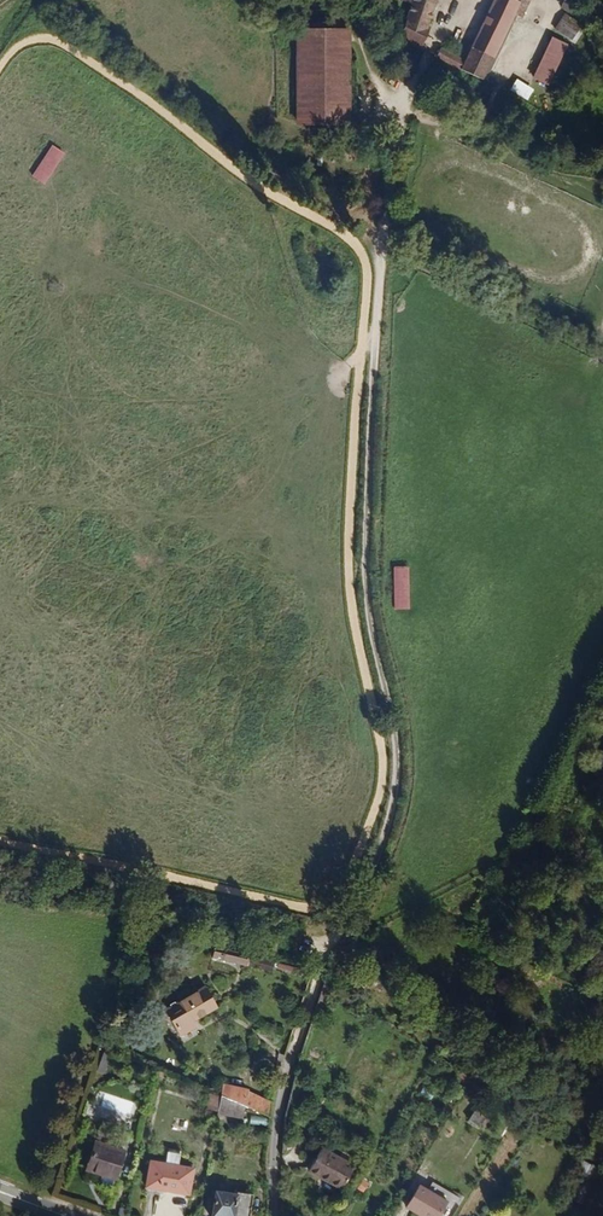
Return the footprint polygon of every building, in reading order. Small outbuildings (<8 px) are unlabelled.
[(437,0),(413,0),(400,36),(424,45),(433,20),(430,19),(437,0)] [(521,3),(514,0),(498,0),(470,59),(446,48),(441,59),(485,80),(513,20),(521,3)] [(521,3),(513,20),(518,22),(529,0),(514,0),(521,3)] [(561,7),(573,13),(579,2),(574,0),(565,0),(561,7)] [(565,13),(555,28),(576,42),(586,27),(565,13)] [(352,124),(352,29),(297,29),(297,124),(352,124)] [(552,37),(533,79),(549,86),(568,45),(552,37)] [(534,90),(517,79),(510,90),(527,101),(534,90)] [(53,146),(33,176),(45,184),(65,154),(53,146)] [(409,566),(394,566),(395,610),(410,610),(409,566)] [(249,944),(250,939),(228,934),(227,944),(245,948),(246,944),(249,944)] [(275,955),(277,946),(264,942),(262,952),(275,955)] [(286,957),(287,948),(277,946),(275,955),(286,957)] [(215,951),(213,960),(249,967),(251,959),(215,951)] [(231,994),(219,974),(181,997),(196,1022),(211,1014),(208,1008),(231,994)] [(267,1116),(270,1103),(246,1093),(245,1091),(220,1085),(218,1096),(243,1107),(267,1116)] [(504,1097),(492,1089),(489,1094),(500,1102),(504,1097)] [(493,1113),(500,1102),(489,1094),(481,1105),(493,1113)] [(240,1121),(243,1107),(218,1096),(215,1112),(240,1121)] [(474,1109),(471,1123),(484,1126),(487,1112),(474,1109)] [(251,1116),(251,1124),(267,1125),(267,1117),(251,1116)] [(199,1181),(203,1154),(188,1152),(190,1136),(178,1134),(176,1149),(160,1147),(155,1173),(199,1181)] [(349,1182),(365,1160),(332,1138),(317,1160),(349,1182)] [(124,1177),(132,1152),(102,1142),(94,1167),(124,1177)] [(442,1214),(457,1192),(430,1174),(416,1195),(442,1214)] [(264,1192),(227,1185),(223,1211),(247,1215),(260,1215),(264,1192)]
